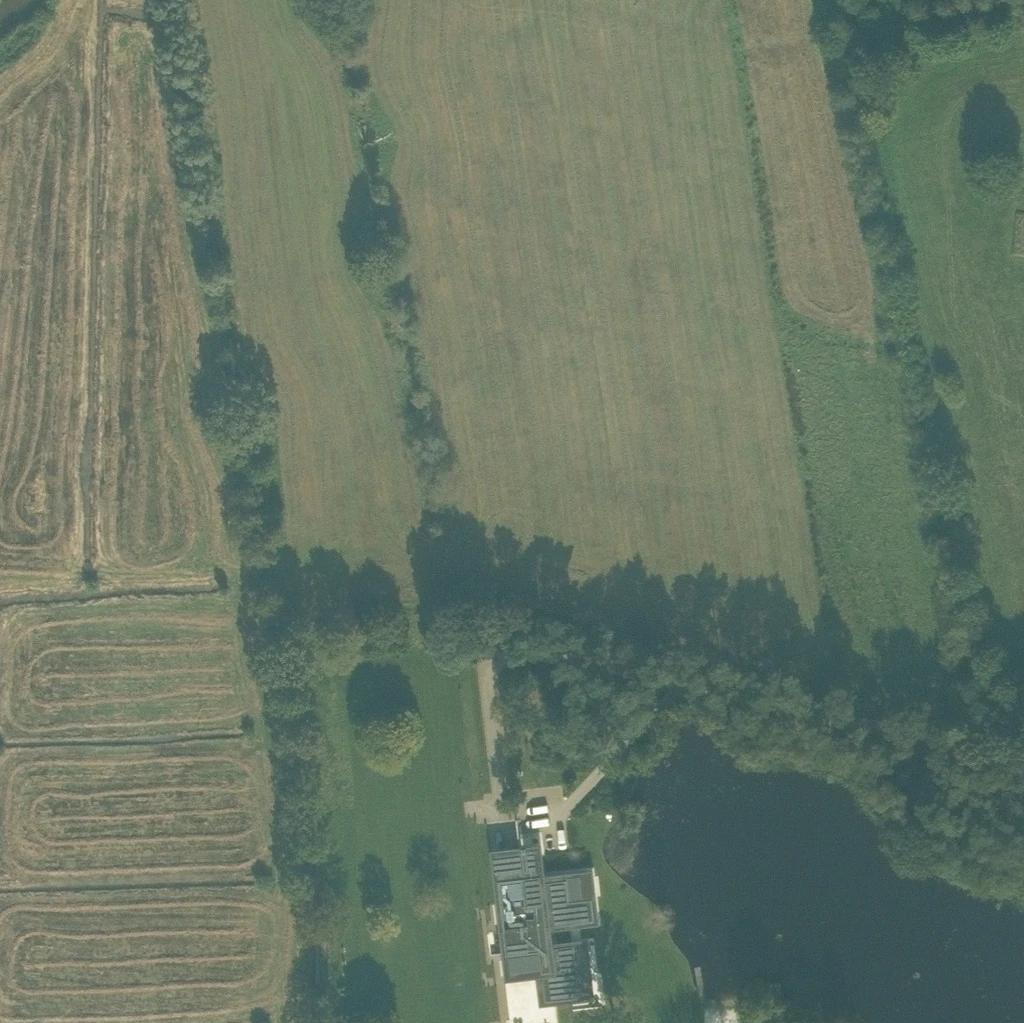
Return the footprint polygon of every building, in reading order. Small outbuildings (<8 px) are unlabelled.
[(541,874),(499,879),(505,930),(507,953),(540,949),(542,970),(536,971),(538,993),(545,992),(546,1001),(581,997),(575,943),(550,946),(547,926),(572,923),(595,921),(592,897),(569,900),(567,878),(542,881),(541,874)]
